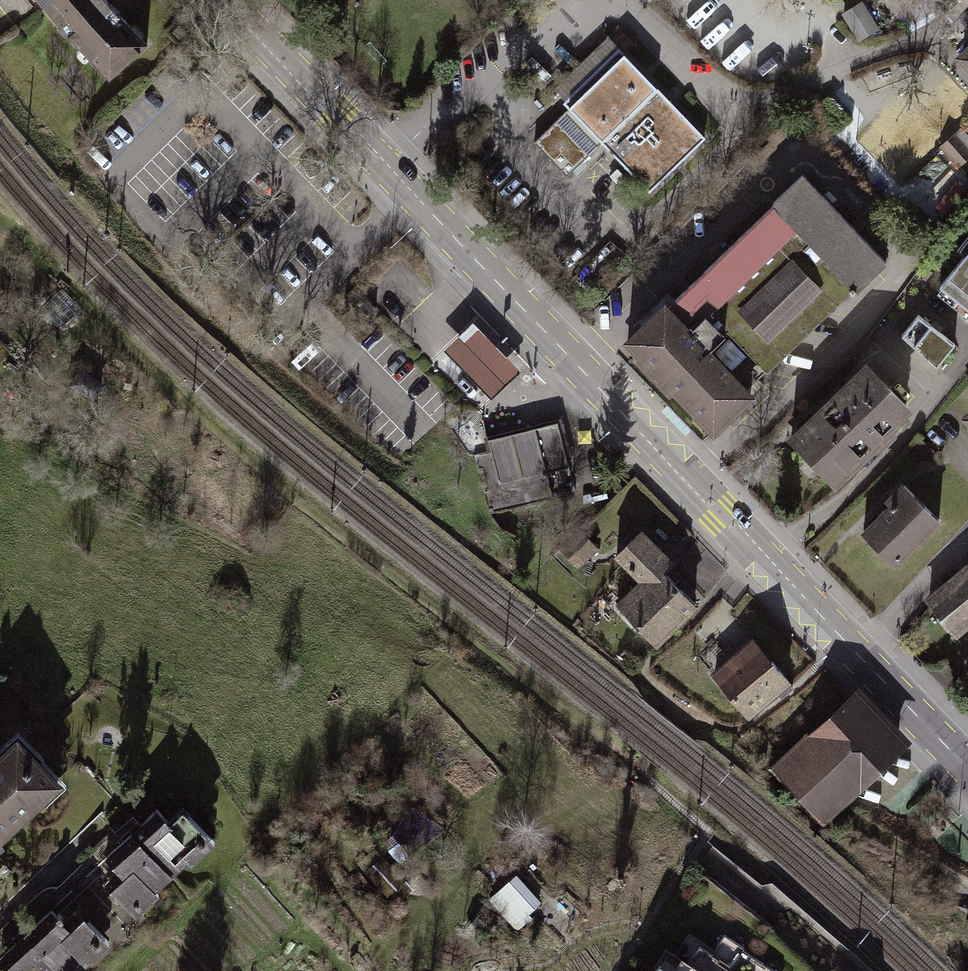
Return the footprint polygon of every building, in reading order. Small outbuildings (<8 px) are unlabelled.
[(40,2),(106,79),(146,45),(109,3),(111,1),(110,0),(43,0),(40,2)] [(553,93),(568,108),(622,56),(608,40),(553,93)] [(568,108),(601,143),(656,90),(622,56),(568,108)] [(656,90),(601,143),(648,190),(702,138),(656,90)] [(601,143),(568,108),(533,142),(567,176),(601,143)] [(68,138),(79,127),(70,118),(59,130),(68,138)] [(940,145),(956,164),(967,153),(967,137),(960,128),(940,145)] [(663,303),(626,340),(641,355),(637,359),(668,389),(670,387),(713,430),(762,382),(758,378),(847,289),(852,293),(886,260),(800,174),(667,307),(663,303)] [(967,288),(967,235),(967,234),(956,249),(962,254),(938,287),(958,301),(967,288)] [(958,301),(967,309),(967,288),(958,301)] [(917,314),(901,333),(936,363),(953,344),(917,314)] [(469,322),(440,349),(487,397),(515,370),(469,322)] [(12,348),(0,338),(0,361),(12,348)] [(865,365),(790,439),(834,483),(873,444),(869,440),(905,404),(865,365)] [(490,455),(475,458),(488,515),(551,501),(545,474),(567,469),(557,423),(486,439),(490,455)] [(891,505),(863,533),(894,564),(939,519),(904,484),(887,501),(891,505)] [(595,547),(579,530),(561,546),(577,564),(595,547)] [(645,585),(678,618),(692,604),(659,570),(667,563),(638,534),(616,555),(645,585)] [(928,602),(953,632),(967,619),(967,569),(928,602)] [(678,618),(645,585),(622,607),(655,641),(678,618)] [(755,642),(714,677),(748,715),(776,691),(778,693),(782,689),(785,692),(792,686),(787,681),(788,680),(755,642)] [(851,699),(779,768),(825,816),(897,747),(851,699)] [(0,761),(0,836),(38,799),(37,797),(55,781),(37,762),(32,767),(14,748),(0,761)] [(159,800),(104,851),(118,867),(106,878),(137,910),(158,890),(153,884),(191,849),(194,853),(215,833),(184,801),(172,813),(159,800)] [(383,857),(368,872),(388,893),(403,879),(383,857)] [(517,874),(488,900),(514,929),(543,902),(517,874)] [(0,953),(0,956),(10,967),(5,970),(65,970),(84,953),(87,957),(109,936),(78,903),(66,914),(54,901),(0,953)] [(493,927),(477,914),(464,929),(480,942),(493,927)] [(666,953),(654,970),(774,970),(742,949),(743,948),(724,935),(712,953),(699,945),(698,947),(692,943),(679,962),(666,953)]
